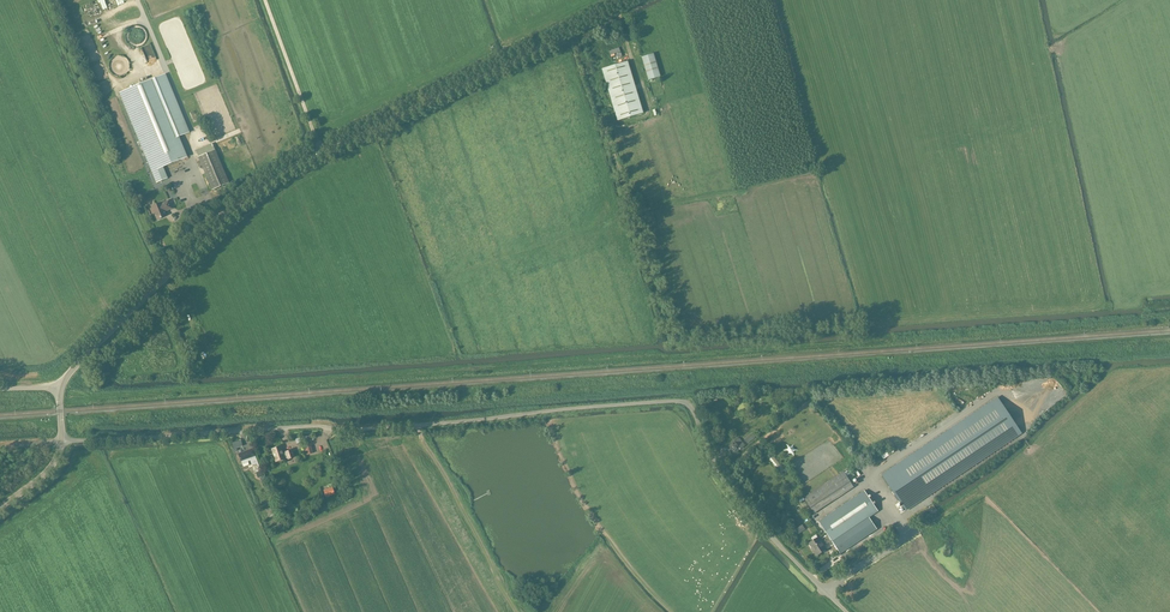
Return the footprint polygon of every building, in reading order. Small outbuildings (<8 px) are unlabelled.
[(151,43),(142,47),(148,63),(158,59),(151,43)] [(612,55),(619,53),(620,58),(624,57),(622,48),(611,51),(612,55)] [(660,77),(653,54),(642,57),(649,80),(660,77)] [(602,69),(618,121),(643,113),(627,62),(602,69)] [(119,92),(156,183),(166,178),(162,167),(187,157),(179,137),(188,133),(164,74),(119,92)] [(196,150),(212,190),(229,183),(215,150),(212,143),(196,150)] [(152,206),(153,208),(151,209),(153,213),(155,213),(158,219),(166,216),(164,211),(172,208),(169,201),(161,204),(161,203),(152,206)] [(657,225),(653,211),(645,213),(649,227),(657,225)] [(998,398),(883,475),(906,510),(1021,433),(998,398)] [(307,436),(295,438),(297,444),(308,441),(314,440),(313,435),(307,436)] [(748,444),(755,438),(753,435),(745,441),(748,444)] [(731,445),(726,449),(730,454),(731,453),(738,448),(740,450),(745,446),(739,438),(737,439),(737,440),(736,439),(729,444),(731,445)] [(313,453),(311,446),(305,448),(307,455),(313,453)] [(281,447),(273,449),(276,461),(287,458),(287,461),(295,458),(292,450),(285,452),(285,453),(283,454),(281,447)] [(239,454),(243,465),(249,462),(248,461),(251,460),(255,472),(261,470),(255,455),(253,455),(251,450),(239,454)] [(769,452),(765,456),(781,473),(785,469),(769,452)] [(844,472),(805,498),(804,495),(797,500),(800,503),(805,500),(814,513),(854,487),(844,472)] [(326,497),(334,494),(332,488),(324,491),(326,497)] [(819,538),(809,544),(812,548),(814,547),(814,548),(819,555),(827,550),(824,546),(829,543),(831,545),(834,543),(841,554),(878,530),(869,517),(869,516),(877,510),(865,491),(819,522),(829,537),(821,542),(819,538)] [(804,524),(796,528),(798,533),(807,530),(804,524)]
